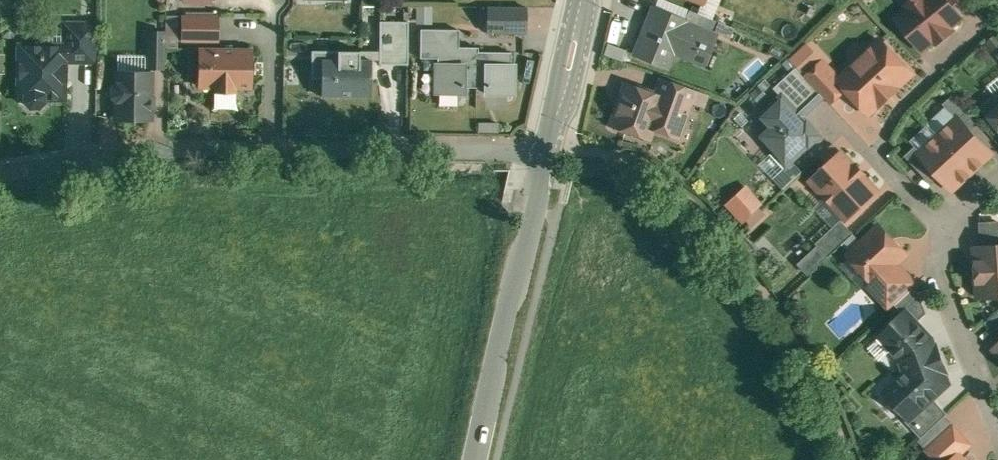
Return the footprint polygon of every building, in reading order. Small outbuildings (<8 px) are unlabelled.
[(908,4),(911,7),(899,17),(900,19),(899,24),(906,31),(911,32),(923,47),(936,37),(938,41),(952,30),(949,27),(962,16),(951,3),(948,0),(913,0),(908,4)] [(434,23),(433,5),(418,6),(419,24),(434,23)] [(526,6),(490,5),(490,32),(525,33),(526,6)] [(686,20),(655,7),(636,53),(667,66),(673,50),(695,59),(701,45),(710,49),(717,33),(715,33),(686,21),(687,20),(686,20)] [(720,21),(690,9),(686,20),(687,20),(686,21),(715,33),(720,21)] [(219,15),(183,15),(183,40),(219,40),(219,15)] [(97,22),(64,21),(64,26),(64,45),(65,45),(65,59),(73,59),(73,61),(97,61),(97,22)] [(380,68),(408,67),(407,25),(380,26),(380,68)] [(64,26),(38,26),(38,45),(64,45),(64,26)] [(421,28),(421,57),(438,58),(438,64),(435,64),(435,92),(464,93),(464,87),(485,87),(485,93),(514,93),(514,66),(511,66),(511,52),(478,51),(478,47),(459,47),(459,29),(421,28)] [(166,31),(148,31),(148,67),(151,67),(151,72),(151,67),(166,67),(166,31)] [(840,77),(840,78),(848,87),(871,112),(913,73),(882,39),(840,77)] [(38,45),(21,45),(21,97),(26,97),(26,101),(31,106),(39,106),(45,101),(45,97),(64,97),(64,79),(66,79),(67,65),(65,65),(65,59),(65,45),(64,45),(38,45)] [(253,48),(200,47),(200,87),(215,87),(215,91),(237,91),(237,87),(253,87),(253,48)] [(840,77),(824,60),(806,76),(824,95),(831,102),(848,87),(840,78),(840,77)] [(371,61),(322,61),(322,103),(371,103),(371,61)] [(797,67),(775,87),(783,95),(783,94),(803,115),(824,95),(806,76),(797,67)] [(151,72),(118,71),(118,83),(114,87),(114,95),(118,99),(118,117),(151,118),(151,72)] [(696,89),(662,77),(657,91),(664,94),(663,98),(689,108),(691,101),(696,89)] [(648,91),(627,83),(612,124),(614,124),(614,127),(628,132),(630,130),(631,130),(636,127),(651,132),(653,127),(678,136),(689,108),(663,98),(664,94),(657,91),(649,89),(648,91)] [(706,93),(696,89),(691,101),(702,105),(706,93)] [(783,95),(761,116),(769,125),(759,134),(788,165),(821,134),(803,115),(783,94),(783,95)] [(964,105),(954,94),(945,103),(955,113),(964,105)] [(985,106),(997,122),(997,96),(985,106)] [(979,121),(964,105),(955,113),(959,117),(970,129),(979,121)] [(970,129),(959,117),(940,134),(973,171),(993,153),(970,129)] [(973,171),(940,134),(921,152),(925,157),(940,173),(954,188),(973,171)] [(916,146),(907,155),(917,165),(925,157),(921,152),(916,146)] [(857,165),(843,151),(812,179),(848,218),(879,189),(866,175),(867,173),(858,164),(857,165)] [(940,173),(925,157),(917,165),(932,181),(940,173)] [(750,194),(735,207),(746,219),(760,205),(750,194)] [(842,219),(817,242),(830,255),(855,232),(842,219)] [(880,225),(850,253),(876,280),(877,281),(898,262),(907,254),(880,225)] [(976,246),(978,271),(997,270),(997,244),(976,246)] [(813,275),(830,256),(819,246),(802,264),(813,275)] [(898,262),(877,281),(876,280),(871,285),(891,307),(896,303),(914,287),(918,283),(898,262)] [(978,271),(979,296),(997,295),(997,270),(978,271)] [(914,287),(896,303),(905,312),(907,310),(918,321),(928,312),(922,295),(914,287)] [(984,322),(994,332),(997,328),(997,309),(984,322)] [(905,312),(881,334),(882,335),(893,348),(902,356),(908,372),(886,391),(910,417),(911,418),(934,396),(950,382),(946,371),(948,371),(938,344),(936,345),(933,338),(930,339),(927,341),(924,338),(927,336),(926,330),(918,321),(907,310),(905,312)] [(882,335),(870,346),(881,359),(893,348),(882,335)] [(949,412),(934,396),(911,418),(910,417),(907,420),(923,437),(949,412)] [(949,405),(953,420),(979,413),(974,398),(949,405)] [(928,448),(938,459),(952,459),(960,452),(961,453),(972,443),(954,424),(928,448)]
